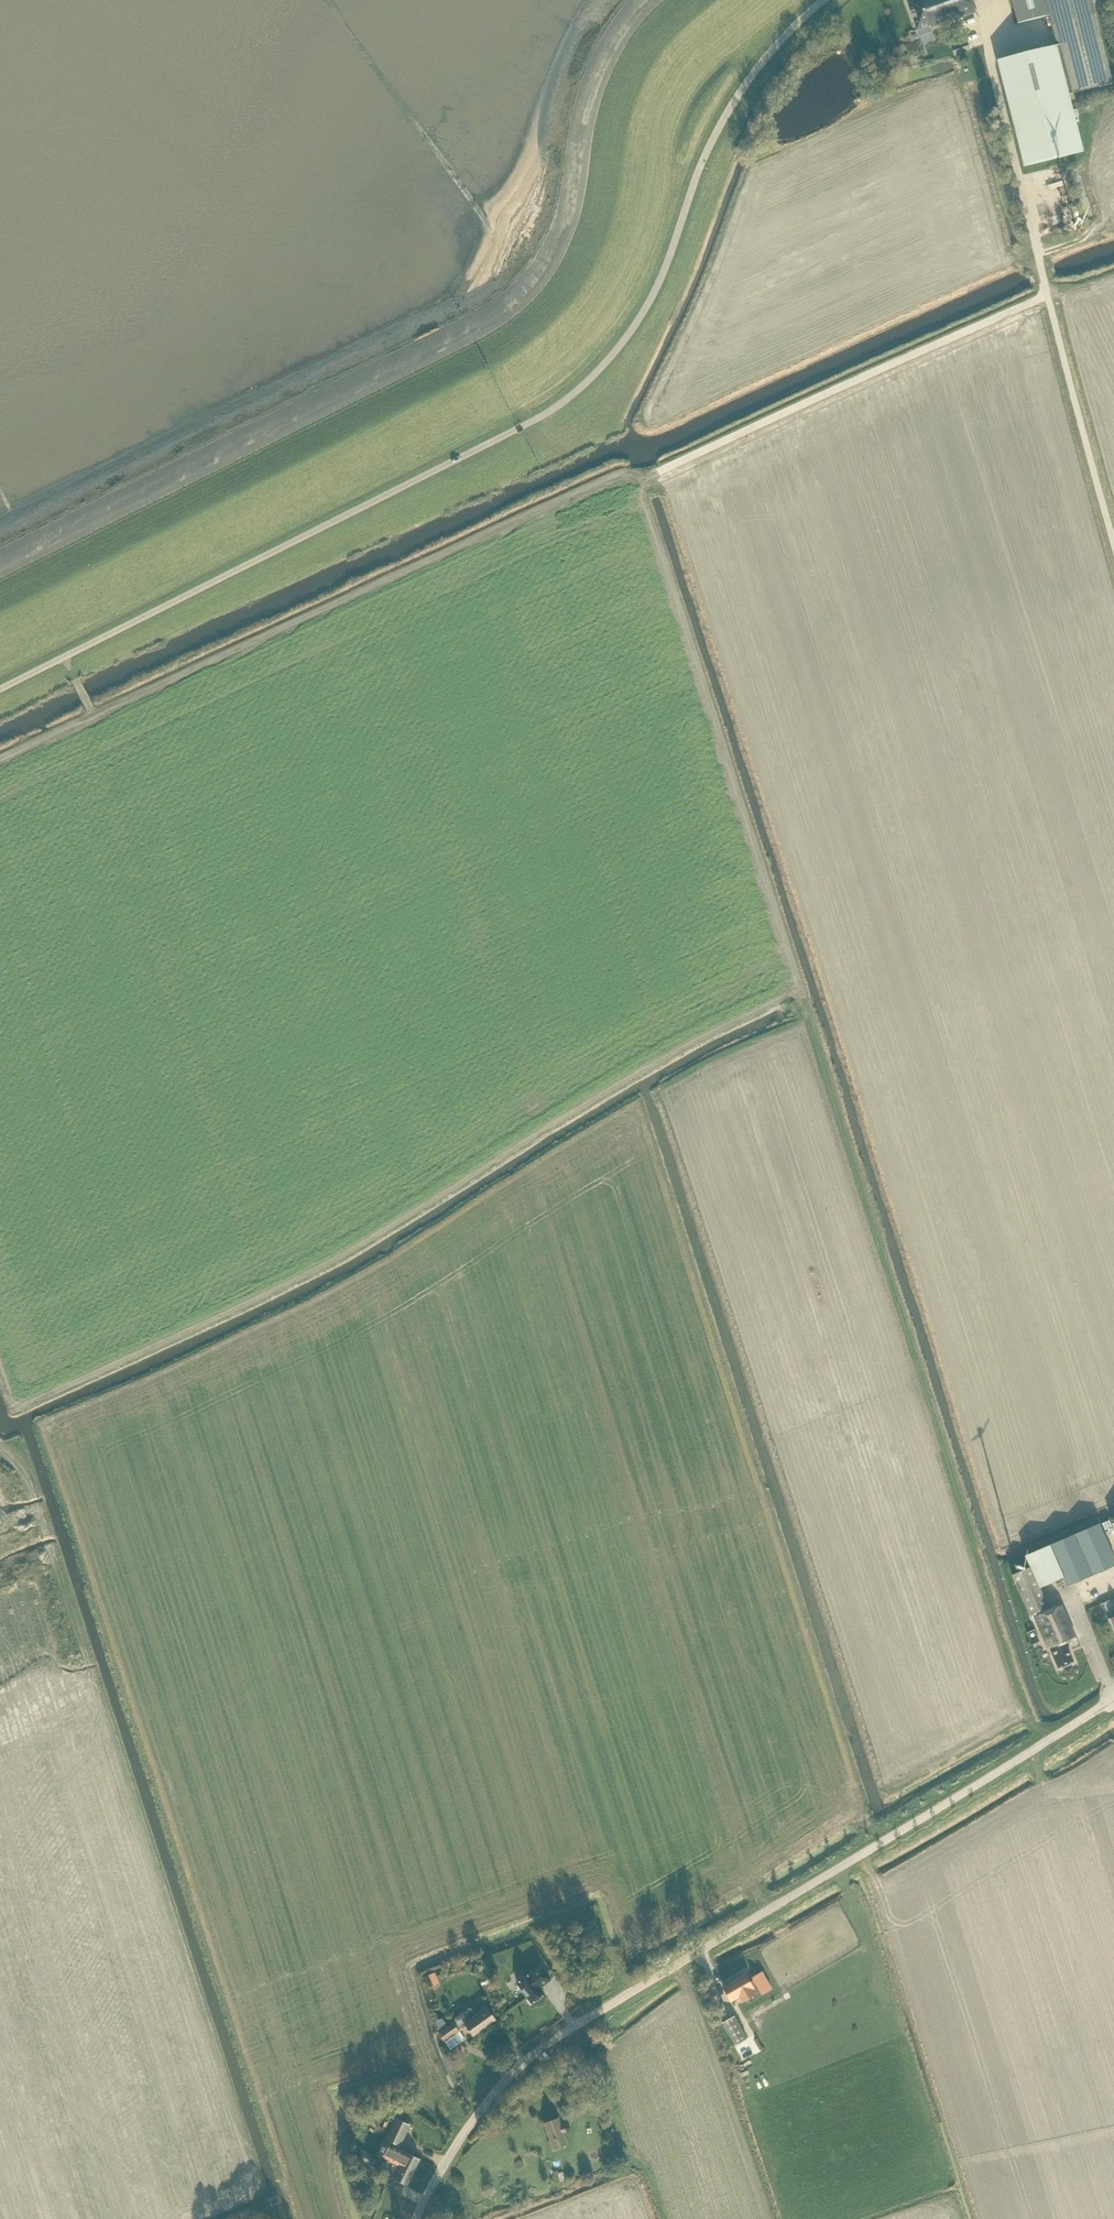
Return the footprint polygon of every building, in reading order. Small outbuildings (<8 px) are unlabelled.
[(976,12),(971,0),(909,0),(906,1),(917,30),(922,28),(923,31),(976,12)] [(1112,83),(1091,0),(1012,0),(1018,23),(1049,15),(1057,46),(996,61),(1024,165),(1082,151),(1074,117),(1079,116),(1077,108),(1072,109),(1068,94),(1112,83)] [(967,41),(951,47),(954,56),(970,50),(967,41)] [(908,55),(901,56),(903,68),(911,67),(908,55)] [(1098,1523),(1025,1555),(1030,1567),(1039,1588),(1063,1577),(1067,1586),(1113,1565),(1113,1560),(1098,1523)] [(1029,1615),(1047,1607),(1039,1588),(1030,1567),(1012,1575),(1029,1615)] [(1058,1667),(1072,1661),(1066,1647),(1068,1646),(1066,1641),(1075,1637),(1061,1605),(1034,1616),(1048,1649),(1050,1648),(1058,1667)] [(531,2003),(544,1993),(540,1987),(550,1980),(541,1967),(531,1974),(530,1974),(517,1983),(531,2003)] [(730,2001),(738,1996),(741,2003),(756,1994),(760,1992),(762,1995),(772,1989),(762,1971),(751,1977),(753,1980),(749,1982),(745,1974),(723,1987),(730,2001)] [(436,1984),(439,1983),(438,1981),(434,1972),(424,1977),(429,1988),(436,1984)] [(495,2019),(486,2006),(474,2014),(471,2009),(468,2008),(455,2018),(456,2020),(453,2022),(452,2021),(437,2032),(450,2050),(459,2043),(454,2036),(460,2032),(459,2031),(466,2027),(472,2035),(495,2019)] [(722,2022),(735,2046),(747,2039),(734,2016),(722,2022)] [(581,2085),(578,2073),(572,2074),(573,2078),(572,2078),(574,2086),(581,2085)] [(396,2118),(386,2139),(400,2146),(410,2125),(396,2118)] [(566,2144),(557,2118),(544,2123),(553,2148),(566,2144)] [(388,2149),(384,2158),(391,2162),(398,2165),(413,2172),(419,2159),(406,2153),(404,2159),(402,2158),(402,2157),(395,2154),(395,2152),(388,2149)] [(376,2156),(362,2150),(358,2161),(372,2166),(376,2156)] [(386,2171),(389,2166),(391,2167),(388,2174),(395,2177),(394,2179),(407,2185),(413,2172),(398,2165),(391,2162),(384,2158),(379,2168),(386,2171)]
